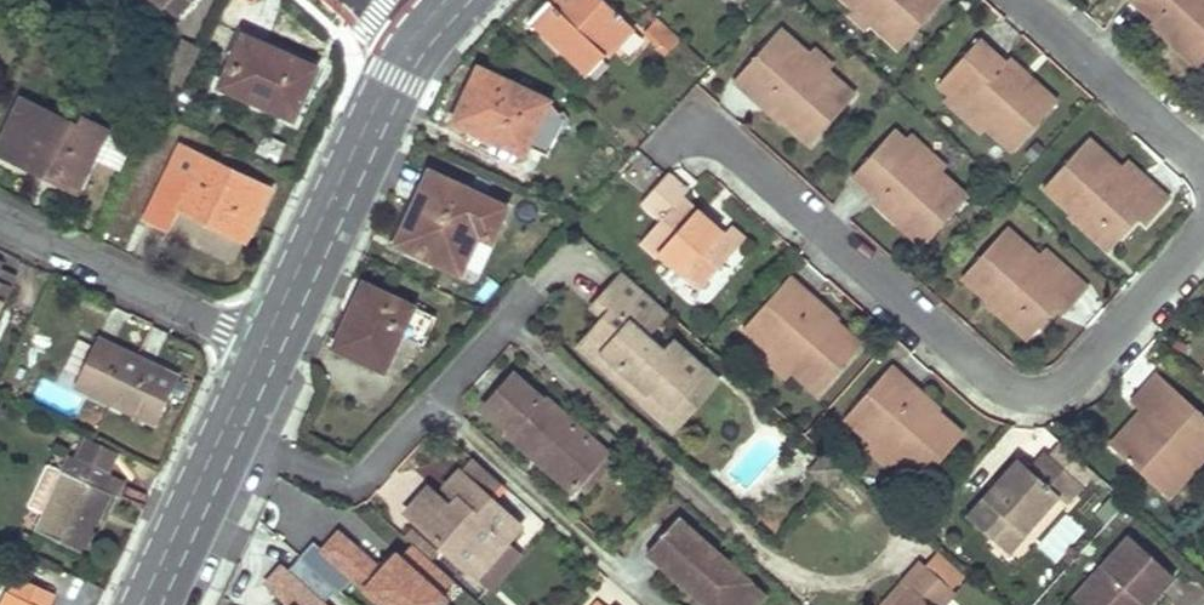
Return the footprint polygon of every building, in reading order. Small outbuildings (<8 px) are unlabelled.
[(163,4),(165,2),(179,15),(193,0),(158,0),(163,4)] [(554,8),(549,2),(532,20),(587,73),(631,27),(603,0),(561,0),(554,8)] [(850,7),(871,26),(897,49),(942,1),(941,0),(843,0),(850,7)] [(1154,15),(1177,36),(1172,41),(1200,67),(1203,62),(1203,0),(1137,0),(1154,15)] [(845,13),(866,32),(871,26),(850,7),(845,13)] [(654,22),(643,32),(664,51),(676,40),(654,22)] [(780,29),(760,51),(769,60),(789,38),(780,29)] [(293,118),(305,93),(318,67),(246,31),(220,82),(293,118)] [(808,144),(814,137),(852,95),(825,71),(806,53),(789,38),(769,60),(760,51),(741,71),(732,81),(757,105),(763,98),(785,118),(783,121),(808,144)] [(1056,104),(1042,91),(1028,77),(1025,81),(979,38),(937,83),(948,93),(986,129),(1011,152),(1056,104)] [(831,64),(812,46),(806,53),(825,71),(831,64)] [(528,144),(536,148),(544,152),(563,117),(548,99),(479,67),(455,121),(523,154),(528,144)] [(940,101),(978,137),(986,129),(948,93),(940,101)] [(785,118),(763,98),(757,105),(780,125),(783,121),(785,118)] [(94,123),(83,118),(80,125),(23,99),(0,150),(0,152),(78,187),(92,157),(105,129),(105,128),(94,123)] [(128,140),(105,129),(92,157),(116,167),(128,140)] [(920,245),(926,239),(964,197),(938,173),(901,139),(891,130),(852,172),(851,173),(897,216),(893,221),(920,245)] [(944,166),(907,132),(901,139),(938,173),(944,166)] [(1104,227),(1112,234),(1119,241),(1138,220),(1144,226),(1167,202),(1143,179),(1136,186),(1119,169),(1089,141),(1043,188),(1072,215),(1076,211),(1099,232),(1104,227)] [(171,226),(177,214),(182,202),(210,215),(208,221),(245,238),(271,185),(183,144),(149,215),(171,226)] [(1143,179),(1125,162),(1119,169),(1136,186),(1143,179)] [(461,270),(470,252),(479,233),(491,239),(505,207),(431,172),(399,241),(461,270)] [(685,189),(665,172),(639,200),(659,217),(640,239),(658,256),(662,251),(700,286),(743,238),(726,223),(718,231),(679,196),(685,189)] [(1069,218),(1107,254),(1119,241),(1112,234),(1104,227),(1099,232),(1076,211),(1072,215),(1069,218)] [(1022,316),(1030,324),(1038,331),(1056,310),(1064,317),(1087,291),(1060,268),(1055,273),(1038,258),(1004,228),(964,273),(961,277),(991,304),(995,300),(1018,320),(1022,316)] [(1060,268),(1043,253),(1038,258),(1055,273),(1060,268)] [(16,277),(1,269),(4,264),(0,262),(0,311),(16,277)] [(638,400),(643,394),(648,388),(667,405),(702,366),(672,340),(662,351),(647,338),(639,330),(661,305),(624,271),(600,298),(611,308),(602,319),(578,346),(638,400)] [(815,299),(786,273),(758,304),(770,315),(752,335),(767,349),(791,370),(815,392),(860,343),(832,320),(828,325),(808,307),(815,299)] [(385,367),(393,350),(401,332),(424,343),(436,316),(364,283),(336,344),(385,367)] [(600,298),(591,308),(602,319),(611,308),(600,298)] [(815,299),(808,307),(828,325),(832,320),(835,317),(815,299)] [(988,306),(1026,342),(1038,331),(1030,324),(1022,316),(1018,320),(995,300),(991,304),(988,306)] [(758,304),(740,325),(752,335),(770,315),(758,304)] [(639,330),(647,338),(669,313),(661,305),(639,330)] [(149,363),(142,360),(136,357),(137,353),(100,336),(83,372),(97,379),(91,391),(157,422),(180,374),(150,360),(149,363)] [(791,370),(767,349),(760,357),(784,378),(791,370)] [(137,353),(136,357),(142,360),(149,363),(150,360),(137,353)] [(669,430),(715,380),(702,366),(667,405),(648,388),(643,394),(638,400),(669,430)] [(914,388),(889,366),(861,397),(872,406),(853,427),(868,439),(892,461),(916,484),(961,435),(934,411),(929,417),(907,396),(914,388)] [(97,379),(83,372),(77,384),(91,391),(97,379)] [(512,430),(510,433),(541,461),(543,458),(575,488),(578,485),(605,455),(608,452),(543,393),(540,396),(514,374),(485,406),(512,430)] [(1183,463),(1190,469),(1203,454),(1203,419),(1155,374),(1129,403),(1138,411),(1147,419),(1138,428),(1118,450),(1160,489),(1183,463)] [(914,388),(907,396),(929,417),(934,411),(937,409),(914,388)] [(861,397),(842,417),(853,427),(872,406),(861,397)] [(1138,411),(1109,443),(1118,450),(1138,428),(1147,419),(1138,411)] [(118,449),(88,435),(78,457),(108,472),(118,449)] [(892,461),(868,439),(860,446),(885,469),(892,461)] [(1037,451),(1027,462),(1023,467),(1012,457),(961,513),(986,536),(1002,517),(1020,534),(1054,496),(1060,502),(1065,496),(1075,485),(1037,451)] [(831,484),(845,469),(829,454),(815,470),(831,484)] [(105,489),(112,474),(108,472),(78,457),(74,455),(67,470),(49,461),(28,504),(44,513),(38,526),(84,550),(112,492),(105,489)] [(605,455),(578,485),(585,491),(611,460),(605,455)] [(504,486),(476,460),(464,472),(493,498),(504,486)] [(1160,489),(1166,495),(1190,469),(1183,463),(1160,489)] [(464,472),(456,480),(449,489),(459,498),(443,516),(422,497),(408,511),(477,575),(522,526),(493,498),(464,472)] [(116,494),(123,479),(112,474),(105,489),(112,492),(116,494)] [(646,549),(708,604),(737,604),(745,597),(738,591),(749,578),(677,514),(646,549)] [(986,536),(1004,552),(1020,534),(1002,517),(986,536)] [(413,542),(397,561),(391,556),(381,567),(339,530),(322,549),(352,575),(386,604),(439,604),(445,598),(438,591),(451,576),(413,542)] [(322,549),(312,540),(299,554),(336,587),(339,590),(352,575),(322,549)] [(1068,604),(1144,604),(1167,581),(1124,540),(1065,602),(1068,604)] [(963,574),(936,549),(924,563),(951,588),(963,574)] [(336,587),(299,554),(286,570),(323,602),(336,587)] [(954,591),(951,588),(924,563),(921,560),(902,581),(912,590),(898,604),(942,604),(954,591)] [(323,602),(286,570),(280,565),(265,582),(292,604),(327,604),(323,602)] [(56,591),(21,574),(12,592),(9,591),(2,604),(49,604),(56,591)] [(737,604),(751,604),(764,591),(749,578),(738,591),(745,597),(737,604)] [(880,604),(898,604),(912,590),(902,581),(880,604)]
